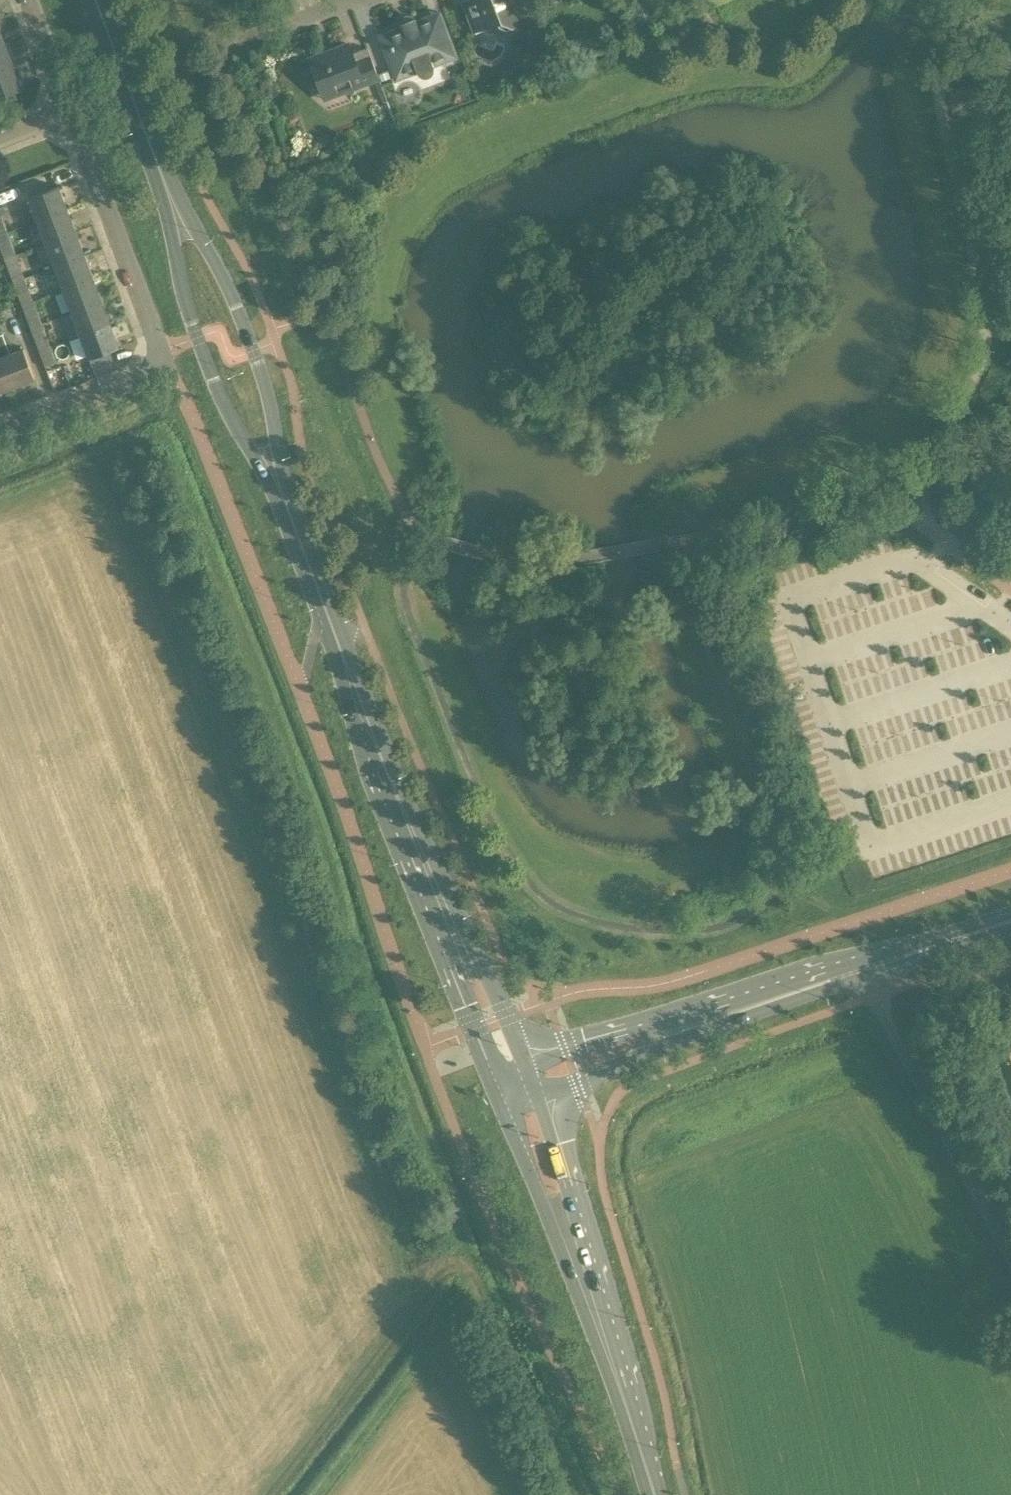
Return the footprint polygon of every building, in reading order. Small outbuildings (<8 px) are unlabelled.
[(462,0),(474,32),(500,22),(512,27),(531,20),(524,0),(462,0)] [(395,80),(417,72),(418,74),(419,75),(421,76),(422,77),(424,77),(426,77),(428,77),(429,76),(431,75),(432,73),(433,72),(433,70),(434,69),(434,67),(433,66),(433,65),(456,56),(446,30),(435,34),(428,16),(416,21),(415,18),(399,24),(400,27),(388,31),(391,41),(382,44),(395,80)] [(0,44),(0,70),(13,65),(4,43),(0,44)] [(367,47),(352,52),(348,43),(308,58),(322,95),(347,86),(348,90),(379,78),(367,47)] [(0,70),(0,97),(22,89),(13,65),(0,70)] [(388,70),(378,74),(381,81),(390,77),(388,70)] [(37,220),(67,209),(59,186),(29,197),(37,220)] [(67,209),(37,220),(46,243),(76,232),(67,209)] [(76,232),(46,243),(54,266),(84,255),(76,232)] [(12,282),(24,277),(16,255),(4,259),(12,282)] [(84,255),(54,266),(59,279),(48,283),(52,294),(63,289),(93,278),(84,255)] [(41,298),(37,285),(28,289),(24,277),(12,282),(21,305),(33,300),(33,301),(41,298)] [(71,312),(101,301),(93,278),(63,289),(71,312)] [(41,323),(33,301),(33,300),(21,305),(30,328),(41,323)] [(101,301),(71,312),(80,335),(110,324),(101,301)] [(39,351),(50,346),(41,323),(30,328),(39,351)] [(110,324),(80,335),(89,358),(96,377),(116,369),(109,351),(119,347),(110,324)] [(11,388),(34,379),(23,349),(10,354),(2,334),(0,335),(0,354),(1,357),(0,358),(0,359),(11,388)] [(45,367),(56,362),(50,346),(39,351),(45,367)] [(0,359),(0,392),(11,388),(0,359)]
